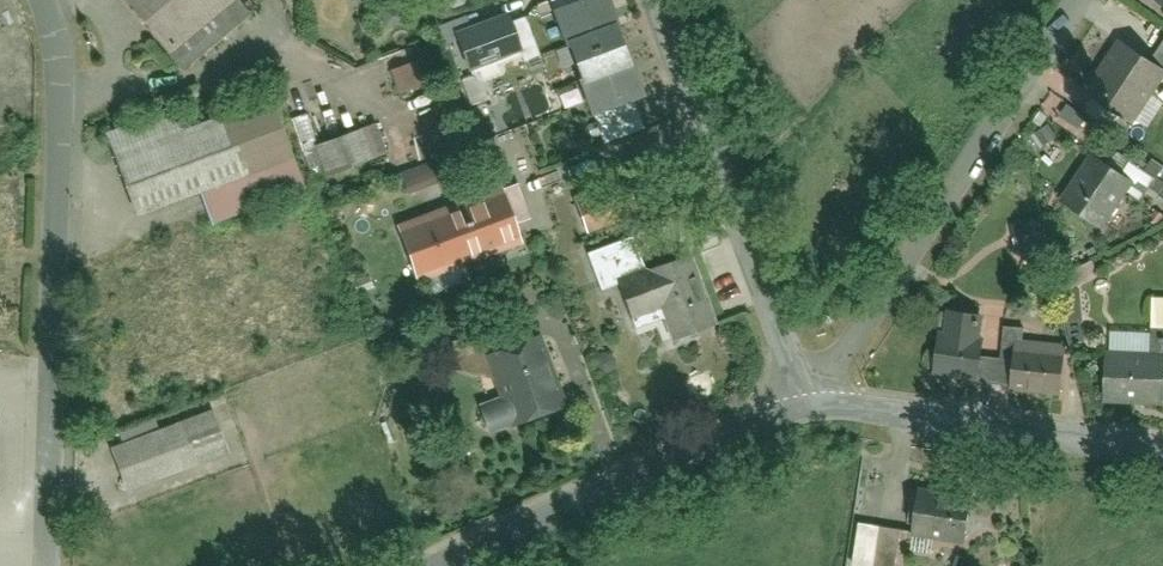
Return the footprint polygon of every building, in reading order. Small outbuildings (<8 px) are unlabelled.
[(176,72),(247,15),(233,1),(234,0),(113,0),(176,72)] [(598,144),(650,126),(607,0),(549,0),(598,144)] [(1162,9),(1162,0),(1151,0),(1162,9)] [(507,17),(455,35),(467,70),(519,51),(507,17)] [(1121,42),(1085,96),(1133,128),(1162,83),(1162,69),(1121,42)] [(408,64),(391,67),(395,87),(412,84),(408,64)] [(164,109),(102,134),(134,224),(287,169),(262,98),(177,131),(164,109)] [(322,173),(385,151),(374,120),(311,142),(322,173)] [(1142,180),(1100,160),(1072,216),(1113,237),(1142,180)] [(497,185),(393,225),(416,287),(521,248),(497,185)] [(626,215),(624,210),(635,206),(627,187),(616,191),(614,185),(576,200),(587,230),(626,215)] [(684,246),(622,267),(648,344),(709,324),(684,246)] [(1108,354),(1106,396),(1162,398),(1162,305),(1151,304),(1149,356),(1108,354)] [(984,338),(939,331),(933,370),(977,377),(984,338)] [(544,335),(483,355),(508,433),(569,412),(544,335)] [(1064,355),(1019,349),(1013,387),(1058,393),(1064,355)] [(213,407),(103,443),(119,492),(230,457),(213,407)] [(974,502),(921,492),(913,537),(966,546),(974,502)] [(847,564),(858,565),(893,565),(902,530),(857,520),(847,564)]
